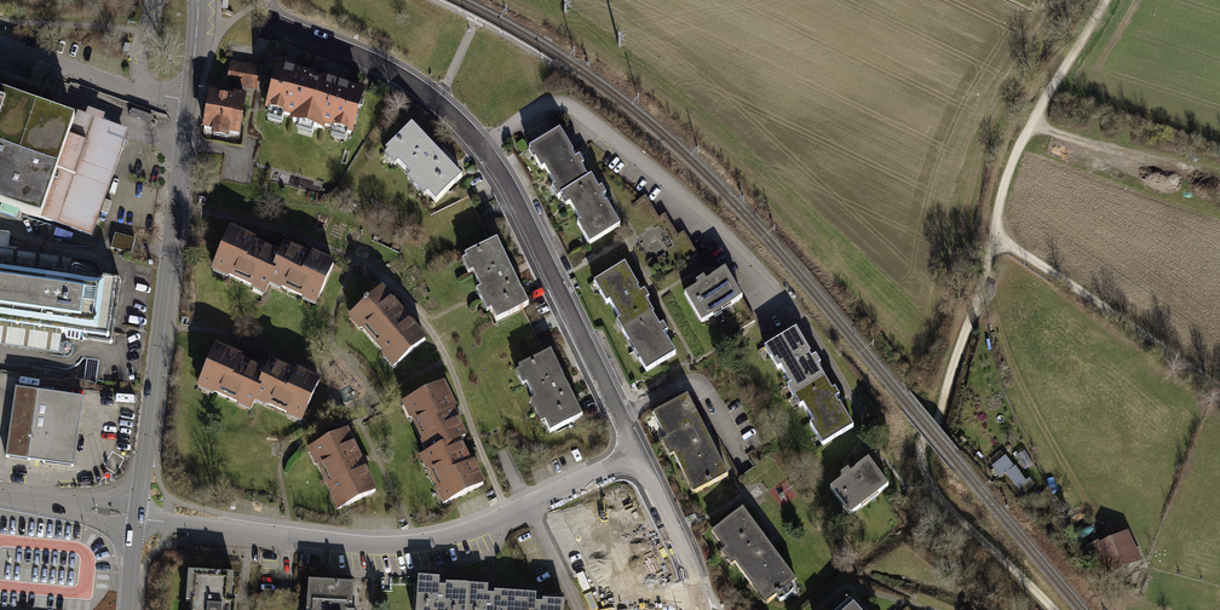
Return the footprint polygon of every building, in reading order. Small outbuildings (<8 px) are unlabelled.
[(125,45),(122,53),(128,55),(131,47),(125,45)] [(46,112),(61,71),(37,62),(29,84),(0,73),(0,96),(46,112)] [(260,68),(230,63),(226,86),(256,91),(260,68)] [(362,94),(280,70),(268,110),(351,134),(362,94)] [(231,137),(241,138),(248,97),(235,95),(234,99),(210,95),(204,132),(213,133),(212,139),(230,142),(231,137)] [(0,96),(0,206),(89,238),(127,133),(103,124),(105,118),(87,111),(84,118),(75,115),(73,122),(46,112),(0,96)] [(436,203),(463,179),(412,125),(387,150),(389,152),(385,156),(395,166),(398,162),(411,176),(408,180),(425,197),(428,194),(436,203)] [(529,150),(541,170),(544,168),(555,186),(551,188),(557,198),(561,196),(567,205),(569,204),(580,222),(576,224),(589,245),(620,227),(606,203),(604,204),(603,202),(601,198),(605,196),(601,189),(598,190),(590,177),(586,179),(579,167),(582,165),(578,159),(574,161),(573,159),(570,155),(572,154),(558,132),(529,150)] [(257,234),(230,223),(210,267),(228,275),(229,273),(251,283),(250,285),(265,292),(269,282),(277,263),(274,262),(266,258),(273,244),(256,237),(257,234)] [(115,235),(112,250),(131,254),(133,246),(135,240),(115,235)] [(284,238),(274,262),(277,263),(269,282),(280,287),(281,284),(302,293),(301,296),(315,302),(335,257),(312,246),(304,265),(301,264),(308,248),(284,238)] [(526,306),(494,242),(464,256),(466,261),(462,263),(468,274),(471,272),(479,289),(475,291),(486,314),(490,311),(496,322),(526,306)] [(120,278),(0,262),(0,322),(112,336),(120,278)] [(593,283),(606,304),(608,303),(619,321),(616,323),(645,372),(674,355),(666,341),(665,342),(664,339),(661,336),(666,333),(661,326),(658,328),(651,315),(652,314),(644,301),(647,299),(643,292),(639,295),(638,293),(635,289),(637,288),(623,265),(593,283)] [(723,272),(684,295),(700,322),(739,300),(723,272)] [(381,289),(346,319),(390,370),(425,341),(402,314),(381,289)] [(797,331),(766,349),(779,370),(783,368),(793,385),(789,387),(802,407),(804,406),(814,423),(812,424),(824,445),(854,427),(840,405),(839,406),(837,402),(836,400),(840,397),(835,390),(833,392),(817,366),(820,365),(816,357),(811,360),(810,357),(808,354),(810,353),(797,331)] [(242,354),(215,341),(194,386),(250,411),(261,386),(257,384),(265,368),(243,358),(240,357),(242,354)] [(582,416),(550,352),(519,368),(520,371),(516,373),(522,386),(526,384),(533,399),(529,402),(540,423),(544,422),(550,433),(582,416)] [(265,368),(257,384),(261,386),(255,400),(301,421),(320,377),(296,367),(295,369),(292,368),(270,358),(265,368)] [(444,383),(399,404),(424,456),(443,447),(445,449),(459,442),(466,439),(455,416),(454,413),(457,411),(444,383)] [(81,398),(14,389),(5,459),(71,468),(81,398)] [(687,396),(652,413),(665,439),(661,441),(669,457),(673,455),(692,494),(727,476),(687,396)] [(349,430),(308,449),(339,511),(379,491),(364,459),(349,430)] [(424,456),(417,459),(441,507),(483,487),(472,464),(470,465),(467,460),(459,442),(445,449),(443,447),(424,456)] [(1002,476),(1009,471),(1024,494),(1034,487),(1011,453),(994,465),(1002,476)] [(844,478),(830,488),(850,515),(889,486),(869,458),(855,468),(856,469),(851,473),(847,469),(840,473),(844,478)] [(797,582),(744,509),(712,531),(765,605),(797,582)] [(1146,559),(1133,528),(1094,544),(1107,576),(1146,559)] [(185,572),(183,605),(188,605),(188,609),(234,609),(234,604),(225,603),(226,601),(226,599),(229,599),(230,575),(185,572)] [(466,587),(442,585),(442,589),(440,588),(437,588),(438,580),(416,578),(414,609),(465,609),(466,587)] [(305,582),(304,609),(346,609),(347,608),(350,608),(351,585),(305,582)] [(516,596),(492,595),(492,598),(489,597),(487,597),(488,589),(466,587),(465,609),(515,609),(516,596)] [(565,605),(541,603),(541,606),(539,606),(537,606),(537,598),(516,596),(515,609),(565,609),(565,605)] [(841,609),(861,609),(853,600),(841,609)]
